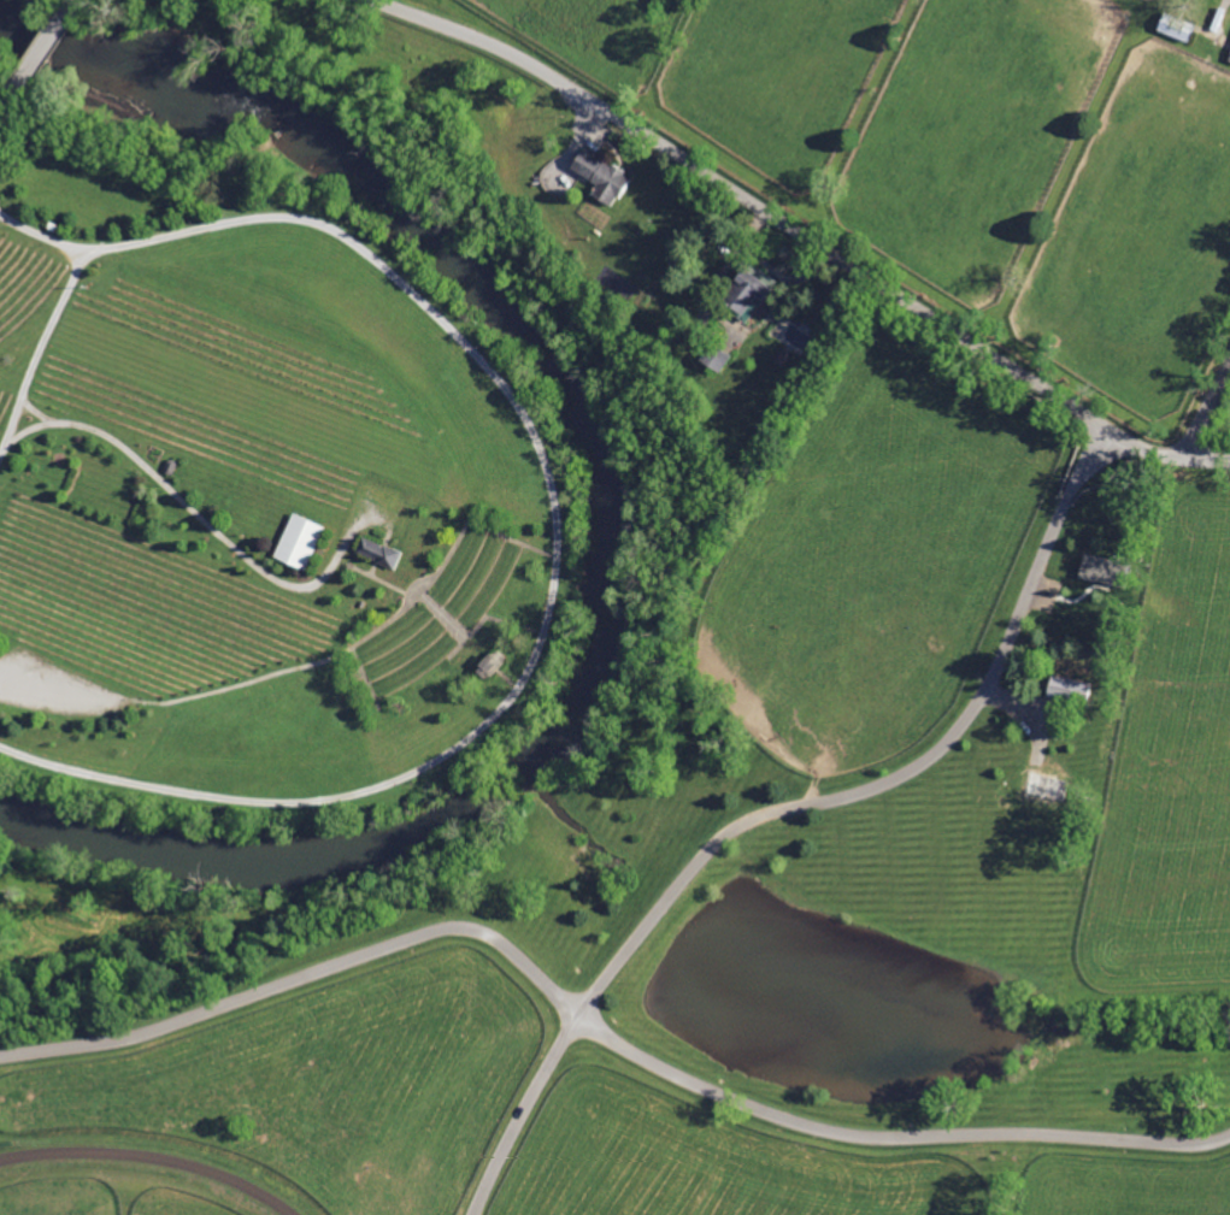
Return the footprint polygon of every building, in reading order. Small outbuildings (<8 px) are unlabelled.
[(590,194),(611,206),(629,176),(581,148),(570,167),(597,183),(590,194)] [(742,314),(751,300),(757,304),(775,278),(752,263),(747,271),(741,268),(720,299),(742,314)] [(720,372),(729,355),(709,343),(699,361),(720,372)] [(272,556),(303,570),(323,526),(291,512),(272,556)] [(391,568),(399,552),(362,535),(355,551),(391,568)] [(1084,706),(1090,684),(1050,673),(1044,695),(1084,706)] [(1021,791),(1062,803),(1068,781),(1028,769),(1021,791)]
